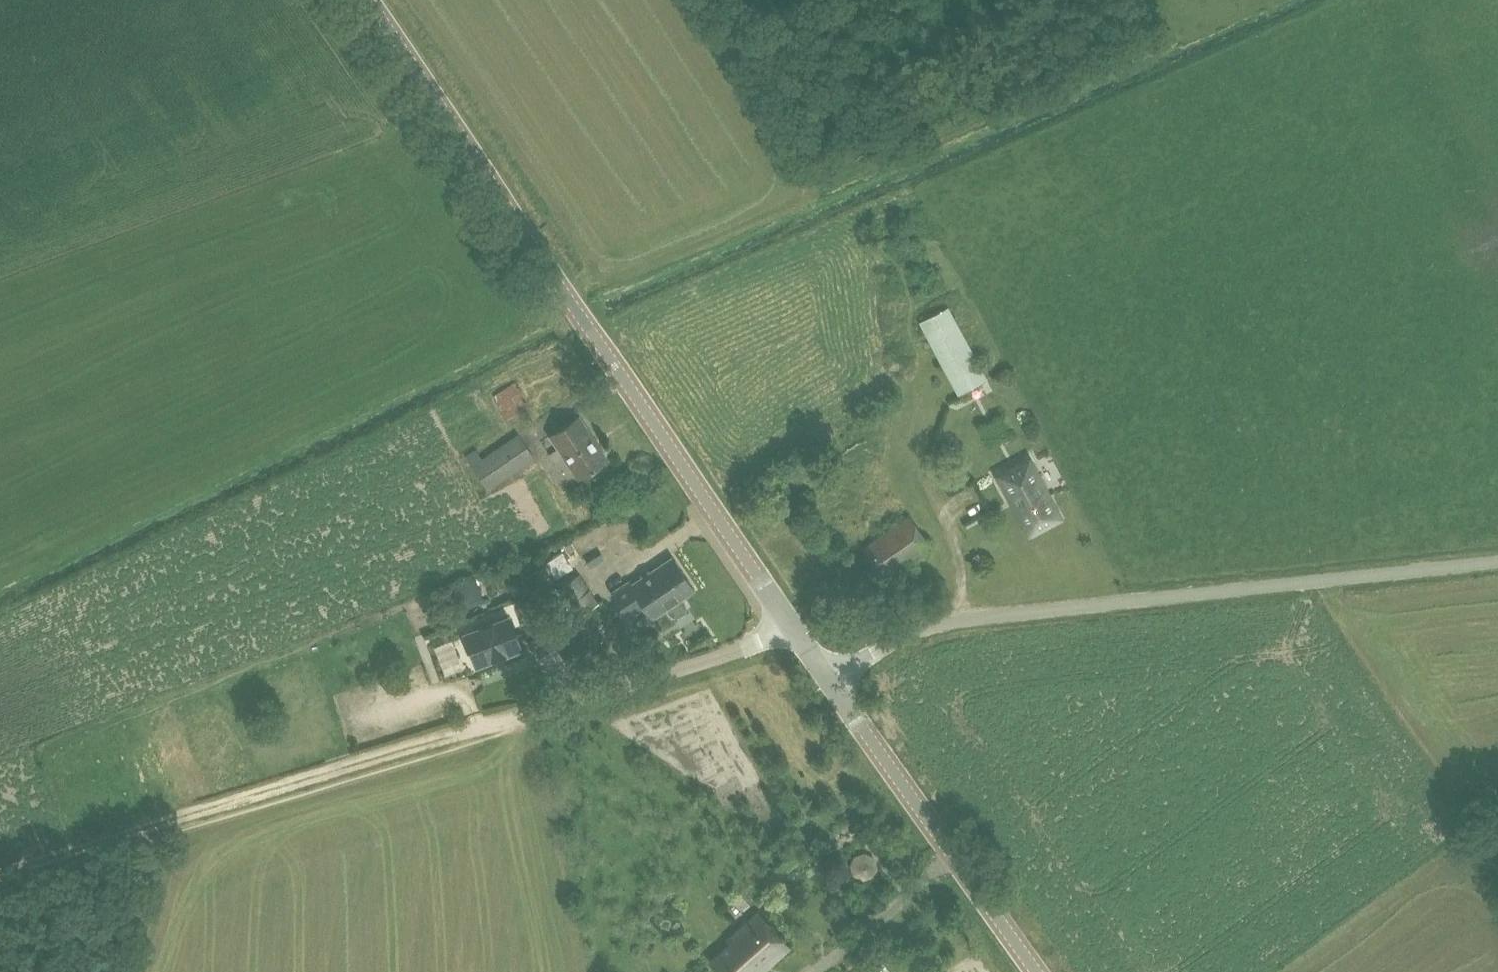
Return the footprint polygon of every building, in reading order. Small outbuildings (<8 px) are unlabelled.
[(1009,421),(948,307),(919,322),(981,437),(1009,421)] [(508,419),(530,405),(515,381),(493,395),(508,419)] [(550,435),(578,477),(607,458),(579,415),(550,435)] [(465,455),(488,489),(535,458),(517,432),(481,456),(476,448),(465,455)] [(999,475),(1030,534),(1061,517),(1029,459),(999,475)] [(888,533),(906,559),(931,541),(913,515),(888,533)] [(885,534),(879,540),(900,563),(907,557),(885,534)] [(558,575),(572,566),(562,551),(548,561),(558,575)] [(973,555),(977,562),(982,559),(978,552),(973,555)] [(612,592),(628,617),(645,607),(651,617),(666,608),(667,610),(669,613),(672,614),(675,616),(679,616),(684,612),(685,610),(686,608),(686,607),(686,605),(686,604),(686,603),(685,600),(682,597),(694,589),(674,557),(631,584),(630,581),(612,592)] [(554,591),(573,619),(599,602),(579,573),(554,591)] [(474,578),(452,587),(460,608),(482,599),(474,578)] [(505,603),(517,630),(532,623),(519,596),(505,603)] [(465,636),(475,662),(520,645),(510,619),(465,636)] [(609,650),(591,623),(557,647),(575,673),(609,650)] [(856,874),(864,877),(872,874),(876,866),(873,858),(865,854),(856,858),(853,865),(856,874)] [(722,971),(751,971),(752,971),(754,971),(759,971),(786,947),(756,914),(729,939),(732,943),(712,961),(722,971)] [(889,962),(877,952),(860,971),(881,971),(889,962)]
